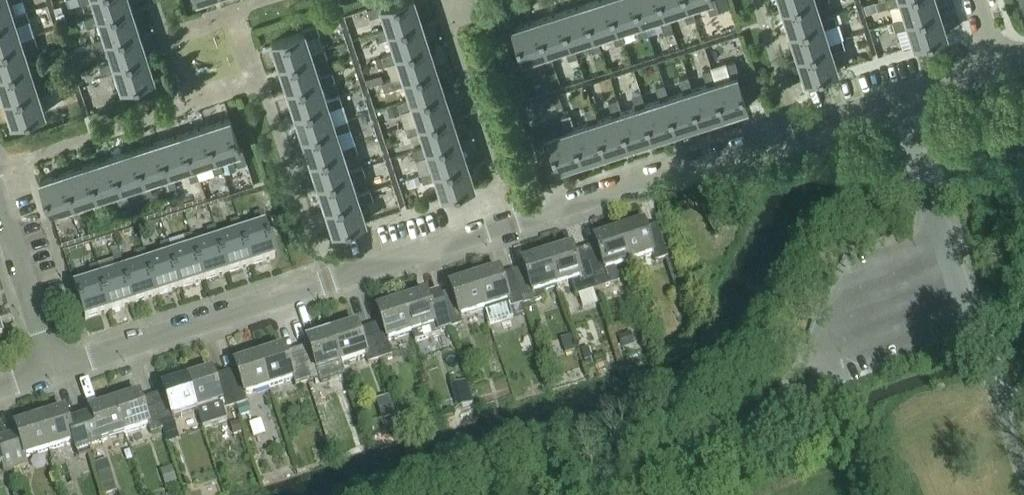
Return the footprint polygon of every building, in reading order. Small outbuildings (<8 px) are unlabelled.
[(13,17),(12,15),(8,1),(10,0),(0,0),(0,22),(13,17)] [(131,6),(129,0),(93,0),(98,14),(99,16),(131,6)] [(414,0),(399,0),(382,6),(381,3),(367,8),(369,17),(383,12),(387,27),(388,31),(421,20),(414,0)] [(620,28),(618,28),(608,0),(596,0),(583,4),(594,35),(596,35),(610,30),(615,43),(624,40),(620,28)] [(618,28),(620,28),(635,23),(639,36),(649,33),(644,20),(642,21),(634,0),(608,0),(618,28)] [(642,21),(644,20),(658,15),(663,29),(672,26),(667,13),(665,13),(661,0),(634,0),(642,21)] [(667,13),(682,8),(686,21),(696,18),(692,5),(689,6),(687,0),(661,0),(665,13),(667,13)] [(692,5),(706,0),(710,13),(719,10),(715,0),(687,0),(689,6),(692,5)] [(821,18),(816,3),(827,0),(805,0),(782,7),(790,31),(822,21),(821,18)] [(936,0),(886,0),(888,7),(901,3),(906,17),(907,20),(939,10),(936,0)] [(600,48),(596,35),(594,35),(583,4),(559,12),(570,43),(572,42),(587,37),(591,51),(593,50),(599,48),(600,48)] [(107,40),(138,30),(131,6),(99,16),(98,14),(85,18),(87,27),(101,23),(105,37),(107,40)] [(12,15),(13,17),(0,22),(0,48),(21,41),(21,38),(16,23),(30,18),(27,10),(12,15)] [(946,34),(939,10),(907,20),(906,17),(893,21),(895,30),(909,26),(914,44),(946,34)] [(577,55),(572,42),(570,43),(559,12),(536,19),(547,50),(549,50),(563,45),(568,58),(577,55)] [(829,44),(828,41),(824,27),(837,22),(834,14),(821,18),(822,21),(790,31),(797,55),(829,44)] [(553,63),(549,50),(547,50),(536,19),(512,27),(522,58),(540,52),(545,66),(553,63)] [(428,44),(421,20),(388,31),(387,27),(374,31),(377,41),(390,36),(395,51),(396,54),(428,44)] [(503,36),(508,34),(510,28),(501,22),(498,32),(503,36)] [(312,56),(311,52),(307,38),(319,34),(316,24),(302,29),(303,31),(272,41),(280,66),(312,56)] [(114,64),(146,54),(138,30),(107,40),(105,37),(93,41),(95,50),(108,46),(113,60),(114,64)] [(21,38),(21,41),(0,48),(0,74),(29,64),(28,62),(23,47),(38,42),(35,33),(21,38)] [(805,79),(837,69),(831,50),(845,46),(842,36),(828,41),(829,44),(797,55),(805,79)] [(398,60),(403,75),(404,78),(436,67),(428,44),(396,54),(395,51),(381,55),(384,64),(398,60)] [(320,79),(319,76),(314,61),(327,57),(324,48),(311,52),(312,56),(280,66),(288,89),(320,79)] [(122,88),(154,78),(146,54),(114,64),(113,60),(99,64),(102,74),(116,70),(122,88)] [(28,62),(29,64),(0,74),(0,84),(5,98),(37,88),(36,85),(31,70),(45,66),(42,57),(28,62)] [(725,63),(711,68),(727,113),(747,106),(744,98),(740,85),(737,76),(739,75),(735,60),(725,63)] [(444,91),(436,67),(404,78),(403,75),(389,80),(392,88),(406,84),(411,99),(412,101),(444,91)] [(706,84),(691,89),(702,121),(727,113),(716,81),(711,67),(702,71),(706,84)] [(752,69),(740,73),(743,84),(756,80),(752,69)] [(327,103),(326,100),(322,85),(335,81),(332,71),(319,76),(320,79),(288,89),(295,113),(327,103)] [(679,128),(702,121),(691,89),(687,76),(678,79),(682,92),(668,97),(679,128)] [(50,80),(36,85),(37,88),(5,98),(13,123),(45,113),(39,94),(53,90),(50,80)] [(740,85),(744,98),(760,93),(756,80),(743,84),(740,85)] [(659,100),(645,104),(656,136),(679,128),(668,97),(663,83),(654,86),(659,100)] [(451,114),(444,91),(412,101),(411,99),(398,103),(398,104),(401,111),(414,107),(419,122),(420,124),(451,114)] [(621,111),(632,143),(656,136),(645,104),(640,91),(631,94),(635,107),(621,111)] [(335,127),(334,124),(329,109),(343,105),(340,96),(326,100),(327,103),(295,113),(303,137),(335,127)] [(597,119),(609,151),(632,143),(621,111),(617,98),(607,101),(612,114),(597,119)] [(401,111),(398,104),(387,107),(390,116),(401,112),(401,111)] [(585,159),(609,151),(597,119),(593,106),(584,109),(588,122),(574,127),(585,159)] [(557,168),(585,159),(574,127),(570,113),(561,116),(565,130),(547,135),(553,156),(557,168)] [(459,139),(451,114),(420,124),(419,122),(406,126),(408,135),(422,131),(427,145),(428,149),(459,139)] [(230,118),(205,126),(215,158),(219,157),(233,152),(238,165),(246,162),(242,148),(240,149),(230,118)] [(343,150),(342,147),(338,133),(351,129),(348,120),(334,124),(335,127),(303,137),(311,160),(343,150)] [(223,170),(219,157),(215,158),(205,126),(181,133),(192,165),(195,164),(210,159),(214,173),(223,170)] [(181,133),(158,141),(168,173),(171,172),(186,167),(190,181),(199,178),(195,164),(192,165),(181,133)] [(553,156),(547,135),(532,140),(539,160),(553,156)] [(459,139),(428,149),(427,145),(413,150),(416,159),(429,154),(434,169),(435,171),(466,161),(459,139)] [(175,185),(171,172),(168,173),(158,141),(134,148),(145,180),(148,180),(162,175),(167,188),(175,185)] [(355,143),(342,147),(343,150),(311,160),(318,184),(350,174),(349,171),(345,156),(358,152),(355,143)] [(152,194),(148,180),(145,180),(134,148),(111,156),(121,189),(124,188),(139,183),(143,197),(152,194)] [(129,202),(124,188),(121,189),(111,156),(87,164),(98,196),(101,195),(115,190),(119,205),(129,202)] [(474,186),(466,161),(435,171),(434,169),(421,173),(424,182),(437,178),(442,196),(474,186)] [(98,196),(87,164),(64,171),(74,204),(77,203),(92,198),(96,212),(105,209),(101,195),(98,196)] [(363,167),(349,171),(350,174),(318,184),(326,207),(358,197),(357,195),(353,180),(366,176),(363,167)] [(40,179),(50,211),(68,205),(73,219),(74,219),(82,217),(77,203),(74,204),(64,171),(40,179)] [(420,182),(418,175),(409,178),(412,185),(420,182)] [(371,191),(357,195),(358,197),(326,207),(334,231),(366,221),(360,203),(373,199),(371,191)] [(258,229),(243,234),(240,235),(251,267),(275,259),(265,228),(267,227),(263,213),(253,216),(258,229)] [(82,217),(74,219),(77,228),(84,226),(82,217)] [(227,274),(251,267),(240,235),(243,234),(239,220),(230,223),(234,237),(219,241),(217,242),(227,274)] [(643,224),(620,232),(630,264),(654,256),(657,263),(668,260),(659,234),(648,238),(643,224)] [(193,250),(203,282),(227,274),(217,242),(219,241),(215,228),(206,231),(210,244),(196,249),(193,250)] [(599,254),(587,258),(598,290),(621,283),(616,268),(630,264),(620,232),(594,240),(599,254)] [(170,258),(180,289),(203,282),(193,250),(196,249),(192,236),(182,239),(186,252),(172,257),(170,258)] [(146,265),(157,297),(180,289),(170,258),(172,257),(168,243),(159,246),(163,259),(148,264),(146,265)] [(547,255),(557,287),(572,282),(576,297),(598,290),(587,258),(575,261),(571,247),(547,255)] [(122,272),(133,305),(157,297),(146,265),(148,264),(144,250),(135,253),(139,267),(125,271),(122,272)] [(527,277),(516,281),(524,306),(536,303),(533,295),(557,287),(547,255),(522,263),(527,277)] [(99,280),(109,312),(133,305),(122,272),(125,271),(120,258),(111,261),(116,274),(101,279),(99,280)] [(75,288),(85,320),(109,312),(99,280),(101,279),(97,266),(88,268),(93,282),(75,288)] [(474,279),(484,310),(490,327),(515,319),(512,310),(524,306),(516,281),(504,285),(499,271),(474,279)] [(454,301),(442,304),(451,330),(463,326),(461,318),(484,310),(474,279),(450,287),(454,301)] [(426,294),(402,302),(412,334),(414,342),(439,334),(451,330),(442,304),(431,308),(426,294)] [(384,332),(372,335),(381,361),(393,357),(388,342),(412,334),(402,302),(377,310),(384,332)] [(370,364),(381,361),(372,335),(362,339),(357,325),(332,333),(342,365),(367,357),(370,364)] [(319,372),(342,365),(332,333),(307,341),(312,355),(300,359),(308,384),(321,380),(319,372)] [(630,333),(617,337),(621,350),(634,346),(630,333)] [(571,336),(562,339),(566,353),(575,351),(571,336)] [(284,348),(259,356),(270,388),(295,380),(297,388),(308,384),(300,359),(289,362),(284,348)] [(592,359),(588,348),(581,350),(585,361),(592,359)] [(246,396),(270,388),(259,356),(235,364),(239,378),(228,382),(236,407),(248,403),(246,396)] [(212,372),(187,380),(197,411),(202,427),(227,419),(224,411),(236,407),(228,382),(216,386),(212,372)] [(167,401),(155,405),(163,431),(175,427),(173,419),(197,411),(187,380),(162,388),(167,401)] [(461,408),(473,404),(466,382),(460,384),(462,392),(456,394),(461,408)] [(151,435),(163,431),(155,405),(143,409),(139,395),(114,403),(124,435),(149,427),(151,435)] [(392,405),(389,397),(377,401),(379,409),(392,405)] [(101,443),(124,435),(114,403),(90,411),(94,425),(82,429),(91,454),(103,450),(101,443)] [(237,408),(240,417),(252,413),(249,404),(237,408)] [(82,429),(71,432),(64,411),(40,419),(50,451),(74,443),(79,458),(91,454),(82,429)] [(40,419),(15,427),(20,441),(8,445),(16,470),(28,466),(26,459),(50,451),(40,419)] [(239,422),(231,424),(234,435),(242,433),(239,422)] [(175,427),(163,431),(166,439),(178,436),(175,427)] [(0,447),(0,467),(2,467),(4,474),(16,470),(8,445),(0,447)] [(107,460),(95,464),(102,485),(103,484),(113,481),(114,481),(107,460)] [(173,467),(162,471),(166,485),(177,482),(173,467)] [(106,494),(117,491),(113,481),(103,484),(106,494)]
